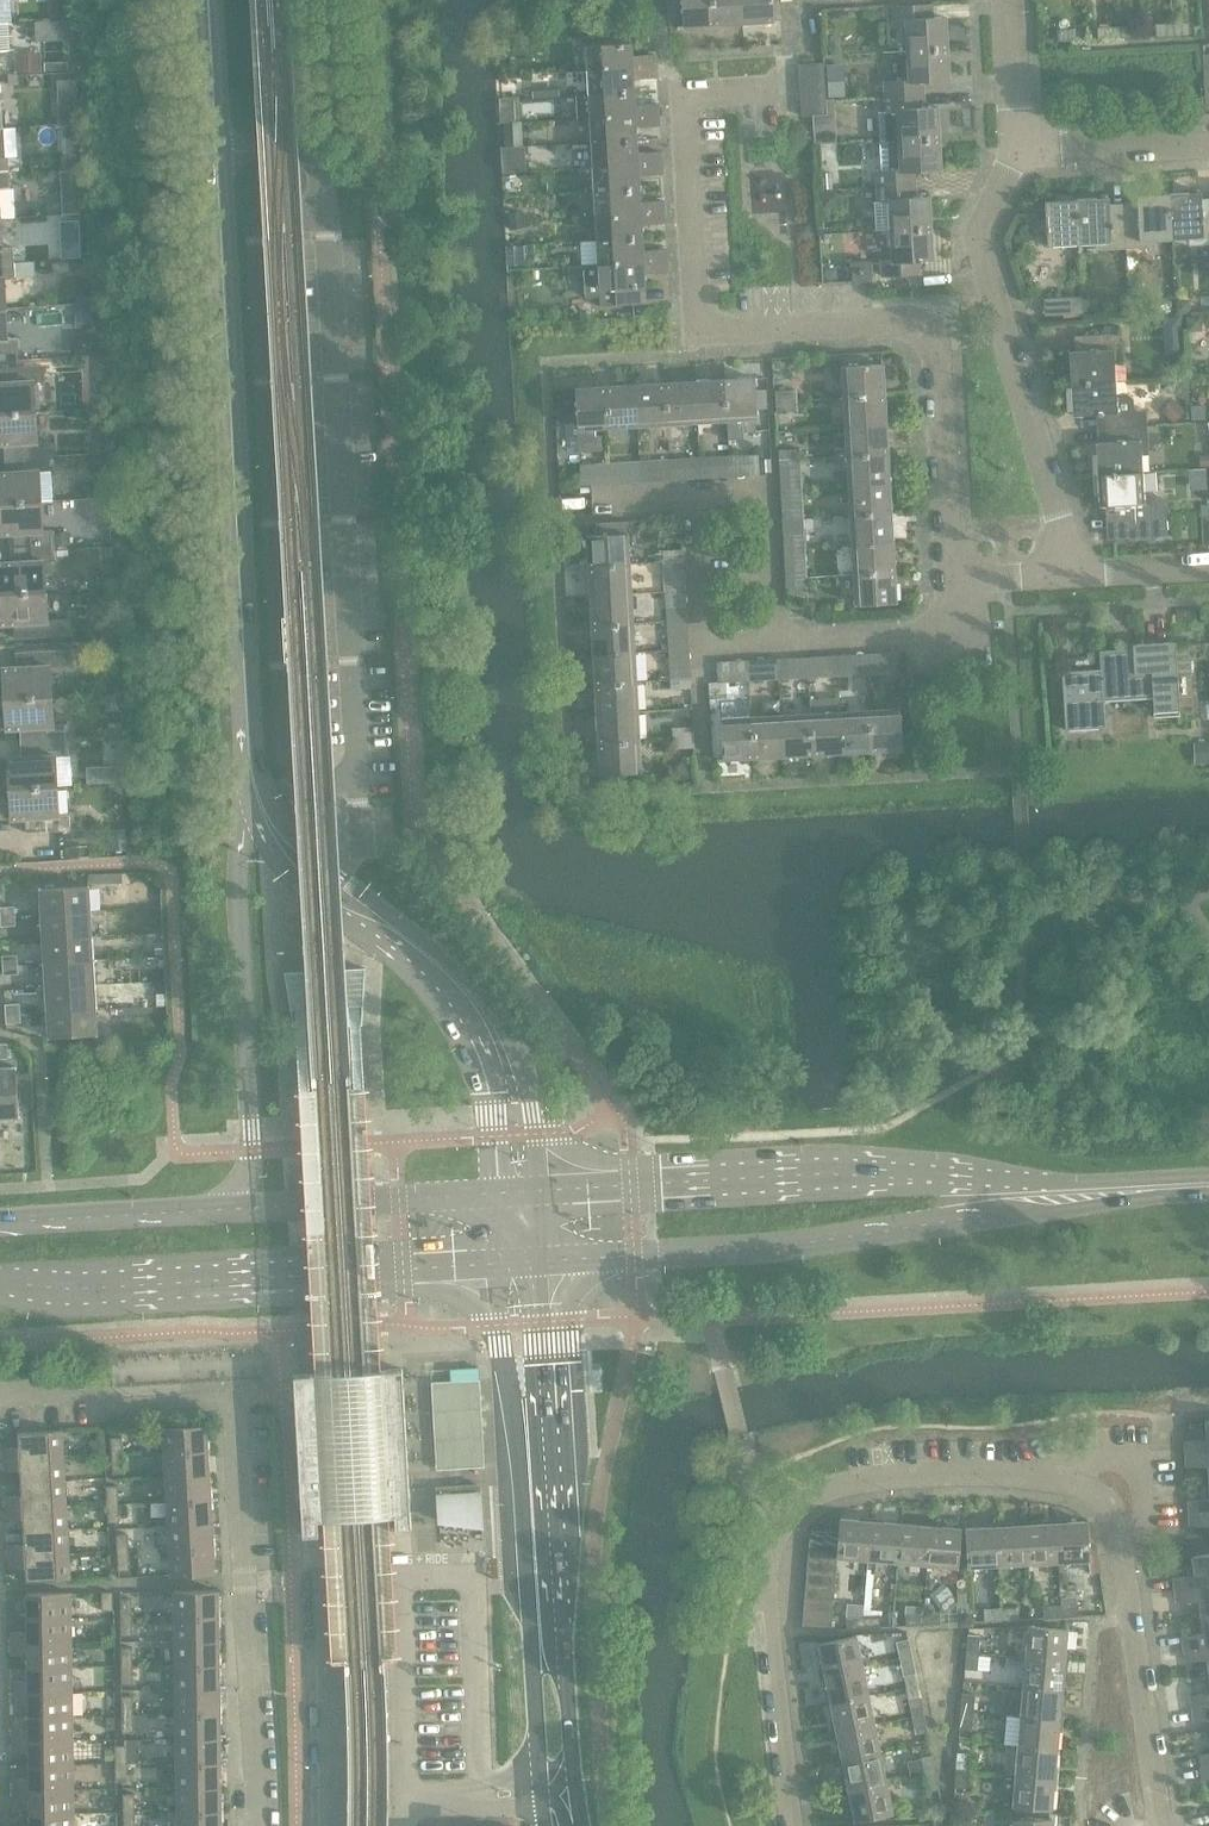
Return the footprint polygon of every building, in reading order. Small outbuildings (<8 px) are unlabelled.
[(59,1),(53,7),(54,17),(69,16),(68,0),(59,1)] [(713,0),(683,0),(684,27),(715,25),(713,0)] [(715,25),(744,23),(743,0),(713,0),(715,25)] [(744,23),(774,22),(773,0),(743,0),(744,23)] [(906,21),(907,51),(948,48),(946,17),(934,18),(933,4),(893,6),(894,22),(906,21)] [(8,67),(7,51),(10,51),(9,23),(0,23),(0,68),(8,67)] [(1173,35),(1172,24),(1156,25),(1156,36),(1173,35)] [(1189,24),(1172,24),(1173,35),(1190,34),(1189,24)] [(616,27),(617,44),(631,43),(630,26),(616,27)] [(1132,27),(1115,28),(1116,38),(1133,37),(1132,27)] [(1116,38),(1115,28),(1098,29),(1099,39),(1116,38)] [(1058,42),(1075,41),(1075,30),(1057,31),(1058,42)] [(585,46),(587,71),(656,67),(655,55),(632,56),(631,43),(617,44),(585,46)] [(884,81),(885,97),(925,94),(924,81),(950,80),(948,48),(907,51),(909,80),(884,81)] [(41,53),(18,54),(19,73),(43,72),(41,53)] [(799,65),(799,77),(825,76),(825,63),(799,65)] [(842,66),(829,67),(831,95),(844,94),(842,66)] [(656,67),(587,71),(588,95),(634,92),(633,80),(657,78),(656,67)] [(825,76),(799,77),(800,90),(826,89),(825,76)] [(826,89),(800,90),(801,103),(827,101),(826,89)] [(588,95),(576,96),(578,120),(590,119),(659,115),(658,104),(634,105),(634,92),(588,95)] [(879,112),(881,142),(940,138),(939,107),(926,107),(925,94),(885,97),(886,111),(879,112)] [(827,101),(801,103),(802,116),(828,115),(827,101)] [(76,112),(62,112),(62,124),(77,124),(76,112)] [(659,115),(590,119),(591,143),(637,141),(636,128),(659,127),(659,115)] [(79,126),(64,127),(65,169),(80,169),(79,126)] [(877,172),(877,173),(867,174),(867,187),(878,186),(917,184),(916,171),(942,170),(940,138),(881,142),(882,171),(877,172)] [(637,141),(591,143),(593,168),(662,164),(661,152),(637,153),(637,141)] [(9,173),(8,157),(0,157),(0,173),(9,173)] [(662,164),(593,168),(594,192),(639,189),(639,177),(662,175),(662,164)] [(1,219),(15,218),(14,189),(10,189),(9,173),(0,173),(0,219),(1,219)] [(917,184),(878,186),(878,202),(875,202),(877,230),(891,229),(892,230),(932,228),(930,197),(918,197),(917,184)] [(639,189),(594,192),(595,216),(664,212),(664,201),(640,202),(639,189)] [(1169,195),(1172,239),(1202,237),(1203,244),(1208,244),(1208,205),(1201,206),(1201,193),(1169,195)] [(1138,209),(1124,210),(1126,249),(1142,248),(1141,241),(1172,239),(1169,195),(1138,197),(1138,209)] [(82,197),(67,198),(68,214),(82,214),(82,197)] [(1109,198),(1077,200),(1079,244),(1110,242),(1110,250),(1126,249),(1124,210),(1109,211),(1109,198)] [(1079,244),(1077,200),(1045,202),(1046,218),(1047,231),(1048,246),(1079,244)] [(664,212),(595,216),(597,240),(642,238),(642,225),(665,224),(664,212)] [(526,215),(511,216),(511,228),(527,228),(526,215)] [(1046,218),(1035,219),(1036,232),(1047,231),(1046,218)] [(0,219),(0,264),(14,263),(14,247),(3,248),(1,219),(0,219)] [(932,228),(892,230),(893,260),(882,261),(883,276),(922,274),(921,261),(934,260),(932,228)] [(642,238),(597,240),(598,265),(667,261),(667,249),(643,251),(642,238)] [(667,261),(598,265),(589,265),(584,270),(586,298),(600,297),(601,307),(646,304),(645,287),(644,274),(668,272),(667,261)] [(852,262),(853,282),(873,281),(872,261),(852,262)] [(6,309),(5,280),(15,279),(14,263),(0,264),(0,309),(6,309)] [(91,281),(77,281),(78,303),(92,302),(91,281)] [(1044,299),(1045,316),(1083,314),(1082,297),(1044,299)] [(1190,300),(1176,301),(1177,314),(1191,313),(1190,300)] [(0,309),(0,354),(20,353),(19,337),(8,338),(6,309),(0,309)] [(93,312),(80,312),(80,329),(93,329),(93,312)] [(1201,316),(1187,317),(1188,332),(1202,331),(1201,316)] [(1181,318),(1163,319),(1164,337),(1182,336),(1181,318)] [(1069,353),(1071,384),(1116,381),(1114,351),(1121,351),(1120,334),(1081,336),(1082,352),(1069,353)] [(843,367),(844,397),(885,395),(883,365),(843,367)] [(36,412),(34,383),(45,382),(44,366),(0,369),(0,374),(1,383),(0,383),(0,414),(36,412)] [(755,379),(725,380),(727,421),(757,419),(755,379)] [(725,380),(695,382),(697,423),(727,421),(725,380)] [(1116,381),(1071,384),(1073,416),(1107,414),(1108,428),(1147,426),(1146,410),(1134,411),(1133,398),(1127,393),(1116,393),(1116,381)] [(695,382),(665,384),(668,425),(697,423),(695,382)] [(665,384),(636,385),(638,426),(668,425),(665,384)] [(636,385),(606,387),(609,428),(638,426),(636,385)] [(609,428),(606,387),(576,389),(578,422),(579,452),(602,451),(602,436),(596,436),(595,429),(609,428)] [(776,391),(776,401),(796,400),(796,390),(776,391)] [(885,395),(844,397),(846,427),(887,425),(885,395)] [(796,400),(776,401),(777,411),(797,410),(796,400)] [(1176,404),(1165,415),(1174,423),(1184,412),(1176,404)] [(0,414),(0,445),(4,445),(5,459),(49,456),(48,440),(38,441),(36,412),(0,414)] [(831,451),(832,457),(888,454),(887,425),(846,427),(847,450),(831,451)] [(1096,443),(1098,475),(1142,473),(1140,442),(1148,442),(1147,426),(1108,428),(1109,443),(1096,443)] [(779,450),(779,460),(800,459),(799,449),(779,450)] [(832,457),(832,465),(848,464),(849,486),(890,484),(888,454),(832,457)] [(1200,456),(1201,467),(1208,467),(1208,455),(1200,456)] [(41,502),(39,473),(50,472),(49,456),(5,459),(6,473),(0,473),(0,504),(41,502)] [(749,456),(750,476),(760,476),(759,456),(749,456)] [(701,479),(699,459),(689,460),(690,480),(701,479)] [(710,459),(699,459),(701,479),(711,479),(710,459)] [(772,459),(761,460),(762,473),(773,472),(772,459)] [(800,459),(779,460),(780,470),(800,469),(800,459)] [(651,462),(640,463),(641,483),(652,482),(651,462)] [(641,483),(640,463),(630,463),(631,483),(641,483)] [(582,486),(592,486),(591,466),(581,466),(582,486)] [(1142,473),(1098,475),(1100,507),(1112,506),(1114,539),(1131,538),(1131,540),(1137,539),(1144,539),(1149,540),(1154,543),(1157,537),(1173,536),(1173,535),(1168,535),(1166,509),(1165,502),(1161,497),(1155,494),(1148,492),(1143,493),(1142,473)] [(890,484),(849,486),(851,515),(891,513),(890,484)] [(0,504),(0,535),(9,534),(10,548),(54,546),(54,530),(43,531),(41,502),(0,504)] [(782,509),(783,519),(803,518),(802,508),(782,509)] [(891,513),(851,515),(852,545),(893,543),(891,513)] [(803,518),(783,519),(783,529),(803,528),(803,518)] [(70,533),(55,534),(56,546),(70,545),(70,533)] [(587,536),(589,567),(630,564),(628,534),(587,536)] [(893,543),(852,545),(854,574),(895,572),(893,543)] [(46,591),(44,562),(55,562),(54,546),(10,548),(11,562),(0,563),(0,594),(46,591)] [(112,546),(103,547),(103,559),(112,559),(112,546)] [(664,552),(665,562),(685,561),(684,551),(664,552)] [(685,561),(665,562),(665,573),(685,571),(685,561)] [(630,564),(589,567),(591,596),(632,594),(630,564)] [(785,568),(786,578),(806,577),(805,567),(785,568)] [(895,572),(854,574),(855,605),(896,602),(895,572)] [(806,577),(786,578),(786,588),(806,587),(806,577)] [(107,579),(103,584),(103,588),(113,588),(112,578),(107,579)] [(0,594),(0,621),(0,625),(14,624),(15,639),(71,635),(70,619),(48,620),(46,591),(0,594)] [(632,594),(591,596),(592,626),(633,623),(632,594)] [(667,611),(668,621),(688,620),(687,610),(667,611)] [(688,620),(668,621),(669,632),(689,631),(688,620)] [(633,623),(592,626),(594,655),(635,653),(633,623)] [(1100,651),(1101,669),(1103,697),(1104,697),(1153,693),(1155,718),(1180,716),(1176,646),(1100,651)] [(17,667),(3,668),(4,699),(52,696),(51,667),(72,666),(71,650),(16,653),(17,667)] [(897,652),(886,653),(887,673),(898,672),(897,652)] [(635,653),(594,655),(596,684),(637,682),(635,653)] [(838,675),(837,655),(827,656),(828,676),(838,675)] [(847,655),(837,655),(838,675),(848,675),(847,655)] [(788,658),(778,659),(779,679),(789,678),(788,658)] [(779,679),(778,659),(768,659),(769,679),(779,679)] [(729,661),(718,662),(719,682),(730,681),(729,661)] [(671,670),(671,680),(691,679),(691,669),(671,670)] [(1103,697),(1101,669),(1062,672),(1065,730),(1106,728),(1104,697),(1103,697)] [(691,679),(671,680),(672,691),(692,689),(691,679)] [(637,682),(596,684),(597,714),(638,712),(637,682)] [(52,696),(4,699),(6,730),(20,729),(21,743),(66,740),(65,724),(54,725),(52,696)] [(900,708),(869,710),(872,751),(902,749),(900,708)] [(869,710),(840,712),(842,753),(872,751),(869,710)] [(638,712),(597,714),(599,743),(640,741),(638,712)] [(840,712),(810,713),(813,754),(842,753),(840,712)] [(810,713),(781,715),(783,756),(813,754),(810,713)] [(781,715),(752,717),(754,758),(783,756),(781,715)] [(752,717),(721,718),(724,759),(754,758),(752,717)] [(114,724),(110,729),(110,738),(121,737),(124,737),(123,724),(120,724),(114,724)] [(674,729),(675,739),(695,738),(694,728),(674,729)] [(695,738),(675,739),(675,750),(695,748),(695,738)] [(8,758),(9,788),(57,786),(56,757),(66,756),(66,740),(21,743),(22,757),(8,758)] [(640,741),(599,743),(600,774),(641,771),(640,741)] [(1201,744),(1202,763),(1208,763),(1208,743),(1201,744)] [(686,765),(679,778),(688,783),(695,770),(686,765)] [(57,786),(9,788),(11,819),(25,819),(26,833),(71,830),(70,814),(59,815),(57,786)] [(128,842),(112,842),(112,851),(128,851),(128,842)] [(87,847),(71,848),(72,859),(88,858),(87,847)] [(40,889),(41,915),(91,912),(89,886),(40,889)] [(0,917),(15,916),(14,907),(0,907),(0,914),(0,917)] [(91,912),(41,915),(43,939),(92,936),(91,912)] [(15,916),(0,917),(1,926),(15,926),(15,916)] [(92,936),(43,939),(44,963),(93,960),(92,936)] [(164,943),(155,943),(156,955),(164,955),(164,943)] [(2,956),(3,965),(18,965),(17,955),(2,956)] [(93,960),(44,963),(45,987),(95,985),(93,960)] [(18,965),(3,965),(4,975),(18,974),(18,965)] [(95,985),(45,987),(47,1012),(96,1009),(95,985)] [(5,1004),(6,1014),(20,1013),(20,1003),(5,1004)] [(96,1009),(47,1012),(48,1037),(98,1034),(96,1009)] [(20,1013),(6,1014),(6,1023),(21,1022),(20,1013)] [(7,1043),(0,1044),(0,1059),(8,1058),(7,1043)] [(0,1068),(0,1118),(19,1117),(16,1067),(0,1068)] [(324,1513),(337,1512),(337,1507),(357,1506),(375,1505),(376,1510),(389,1509),(389,1516),(395,1516),(395,1530),(412,1530),(403,1369),(387,1370),(381,1370),(381,1377),(368,1378),(368,1383),(348,1384),(330,1385),(330,1380),(317,1381),(316,1374),(310,1374),(294,1375),(303,1536),(320,1535),(319,1520),(324,1520),(324,1513)] [(1186,1454),(1208,1452),(1208,1421),(1206,1422),(1207,1440),(1185,1441),(1186,1454)] [(163,1427),(165,1453),(209,1450),(207,1425),(163,1427)] [(3,1448),(4,1460),(64,1456),(62,1430),(18,1433),(19,1447),(3,1448)] [(111,1437),(112,1456),(124,1455),(122,1437),(111,1437)] [(209,1450),(165,1453),(166,1477),(210,1475),(209,1450)] [(1186,1454),(1187,1466),(1208,1465),(1208,1474),(1208,1452),(1186,1454)] [(124,1455),(112,1456),(113,1474),(125,1473),(124,1455)] [(64,1456),(4,1460),(5,1471),(21,1470),(22,1483),(65,1480),(64,1456)] [(210,1475),(166,1477),(167,1501),(211,1499),(210,1475)] [(6,1497),(7,1508),(67,1505),(65,1480),(22,1483),(22,1496),(6,1497)] [(480,1485),(438,1488),(440,1521),(469,1524),(469,1523),(468,1523),(467,1513),(481,1512),(480,1485)] [(107,1486),(108,1505),(119,1504),(118,1486),(107,1486)] [(211,1499),(167,1501),(169,1526),(213,1523),(211,1499)] [(1189,1513),(1208,1512),(1208,1499),(1189,1500),(1189,1513)] [(119,1504),(108,1505),(109,1523),(120,1522),(119,1504)] [(67,1505),(7,1508),(7,1519),(23,1519),(24,1531),(68,1529),(67,1505)] [(1189,1513),(1190,1525),(1208,1524),(1208,1512),(1189,1513)] [(838,1547),(837,1557),(868,1560),(871,1521),(841,1519),(839,1533),(838,1547)] [(871,1521),(868,1560),(898,1562),(901,1524),(871,1521)] [(1087,1521),(1056,1523),(1059,1562),(1089,1560),(1087,1521)] [(213,1523),(169,1526),(170,1550),(214,1547),(213,1523)] [(1056,1523),(1027,1525),(1029,1564),(1059,1562),(1056,1523)] [(901,1524),(898,1562),(927,1565),(931,1526),(901,1524)] [(1027,1525),(997,1526),(999,1565),(1029,1564),(1027,1525)] [(931,1526),(927,1565),(958,1567),(961,1528),(931,1526)] [(999,1565),(997,1526),(966,1528),(968,1567),(999,1565)] [(9,1545),(9,1556),(69,1553),(68,1529),(24,1531),(25,1544),(9,1545)] [(811,1530),(810,1544),(838,1547),(839,1533),(811,1530)] [(117,1534),(118,1553),(129,1552),(128,1534),(117,1534)] [(810,1544),(809,1558),(837,1560),(837,1557),(838,1547),(810,1544)] [(214,1547),(170,1550),(172,1576),(215,1573),(214,1547)] [(129,1552),(118,1553),(119,1571),(130,1570),(129,1552)] [(69,1553),(9,1556),(10,1568),(26,1567),(27,1581),(71,1579),(69,1553)] [(1176,1590),(1208,1585),(1208,1554),(1193,1556),(1195,1574),(1174,1577),(1176,1590)] [(809,1558),(808,1572),(836,1574),(837,1560),(809,1558)] [(808,1572),(806,1586),(835,1588),(836,1574),(808,1572)] [(1176,1590),(1177,1602),(1199,1599),(1201,1616),(1208,1615),(1208,1585),(1176,1590)] [(806,1586),(805,1600),(834,1602),(835,1588),(806,1586)] [(219,1590),(175,1591),(175,1617),(219,1616),(219,1590)] [(28,1593),(28,1619),(72,1618),(72,1592),(28,1593)] [(114,1592),(102,1592),(103,1611),(114,1611),(114,1592)] [(121,1599),(121,1617),(133,1617),(133,1599),(121,1599)] [(805,1600),(804,1614),(833,1616),(834,1602),(805,1600)] [(1078,1604),(1060,1605),(1061,1617),(1078,1616),(1078,1604)] [(1061,1617),(1060,1605),(1043,1606),(1044,1618),(1061,1617)] [(1018,1608),(1001,1609),(1002,1621),(1019,1619),(1018,1608)] [(1002,1621),(1001,1609),(984,1610),(985,1621),(1002,1621)] [(942,1612),(924,1613),(925,1625),(942,1624),(942,1612)] [(925,1625),(924,1613),(907,1614),(908,1626),(925,1625)] [(833,1616),(804,1614),(803,1628),(832,1630),(833,1616)] [(881,1615),(864,1616),(864,1628),(881,1627),(881,1615)] [(1184,1648),(1208,1645),(1208,1615),(1201,1616),(1204,1633),(1182,1636),(1184,1648)] [(219,1616),(175,1617),(176,1641),(220,1640),(219,1616)] [(864,1628),(864,1616),(847,1617),(847,1629),(864,1628)] [(133,1617),(121,1617),(122,1636),(133,1636),(133,1617)] [(12,1632),(12,1643),(72,1642),(72,1618),(28,1619),(28,1632),(12,1632)] [(1029,1626),(1026,1657),(1065,1660),(1067,1630),(1029,1626)] [(968,1635),(967,1652),(979,1653),(980,1636),(968,1635)] [(819,1644),(825,1674),(863,1666),(857,1636),(819,1644)] [(220,1640),(176,1641),(176,1665),(220,1665),(220,1640)] [(897,1642),(901,1659),(912,1656),(909,1640),(897,1642)] [(72,1642),(12,1643),(12,1655),(28,1655),(28,1667),(73,1667),(72,1642)] [(1184,1648),(1186,1661),(1207,1658),(1208,1670),(1208,1645),(1184,1648)] [(122,1648),(122,1666),(134,1666),(133,1648),(122,1648)] [(979,1653),(967,1652),(965,1669),(977,1670),(979,1653)] [(912,1656),(901,1659),(904,1676),(916,1673),(912,1656)] [(1026,1657),(1024,1686),(1062,1690),(1065,1660),(1026,1657)] [(220,1665),(176,1665),(176,1690),(220,1689),(220,1665)] [(134,1666),(122,1666),(122,1684),(134,1684),(134,1666)] [(863,1666),(825,1674),(831,1703),(869,1695),(863,1666)] [(13,1680),(13,1692),(73,1691),(73,1667),(28,1667),(29,1680),(13,1680)] [(1024,1686),(1021,1716),(1060,1719),(1062,1690),(1024,1686)] [(220,1689),(176,1690),(177,1714),(221,1713),(220,1689)] [(73,1691),(13,1692),(13,1703),(29,1703),(29,1716),(73,1715),(73,1691)] [(1193,1708),(1208,1706),(1208,1693),(1191,1696),(1193,1708)] [(963,1694),(962,1711),(973,1712),(975,1695),(963,1694)] [(869,1695),(831,1703),(837,1732),(875,1724),(869,1695)] [(122,1696),(123,1715),(134,1715),(134,1696),(122,1696)] [(909,1700),(913,1717),(924,1714),(921,1698),(909,1700)] [(1193,1708),(1195,1721),(1208,1718),(1208,1706),(1193,1708)] [(973,1712),(962,1711),(960,1728),(972,1729),(973,1712)] [(221,1713),(177,1714),(177,1738),(221,1738),(221,1713)] [(924,1714),(913,1717),(916,1734),(928,1731),(924,1714)] [(13,1729),(13,1741),(73,1740),(73,1715),(29,1716),(29,1729),(13,1729)] [(134,1733),(134,1715),(123,1715),(123,1733),(134,1733)] [(1021,1716),(1018,1745),(1057,1749),(1060,1719),(1021,1716)] [(115,1717),(107,1717),(107,1730),(116,1729),(115,1717)] [(875,1724),(837,1732),(843,1761),(881,1753),(875,1724)] [(221,1738),(177,1738),(177,1763),(221,1763),(221,1738)] [(73,1740),(13,1741),(13,1752),(30,1752),(30,1765),(74,1764),(73,1740)] [(116,1746),(116,1764),(128,1764),(127,1745),(116,1746)] [(1018,1745),(1016,1775),(1054,1778),(1057,1749),(1018,1745)] [(881,1753),(843,1761),(849,1790),(887,1782),(881,1753)] [(958,1753),(956,1770),(968,1771),(970,1754),(958,1753)] [(1201,1767),(1208,1766),(1208,1753),(1199,1754),(1201,1767)] [(921,1758),(924,1775),(936,1772),(933,1755),(921,1758)] [(221,1763),(177,1763),(178,1787),(222,1787),(221,1763)] [(14,1778),(14,1790),(74,1789),(74,1764),(30,1765),(30,1778),(14,1778)] [(128,1764),(116,1764),(116,1782),(128,1782),(128,1764)] [(968,1771),(956,1770),(955,1787),(967,1788),(968,1771)] [(936,1772),(924,1775),(928,1791),(940,1789),(936,1772)] [(1054,1778),(1016,1775),(1013,1806),(1052,1809),(1054,1778)] [(887,1782),(849,1790),(855,1821),(893,1813),(887,1782)] [(222,1787),(178,1787),(178,1812),(222,1811),(222,1787)] [(74,1789),(14,1790),(14,1801),(30,1801),(30,1814),(74,1813),(74,1789)] [(124,1794),(124,1813),(135,1812),(135,1794),(124,1794)] [(178,1825),(222,1825),(222,1811),(178,1812),(178,1825)] [(124,1813),(124,1825),(136,1825),(135,1812),(124,1813)] [(74,1813),(30,1814),(31,1825),(75,1825),(74,1813)]
